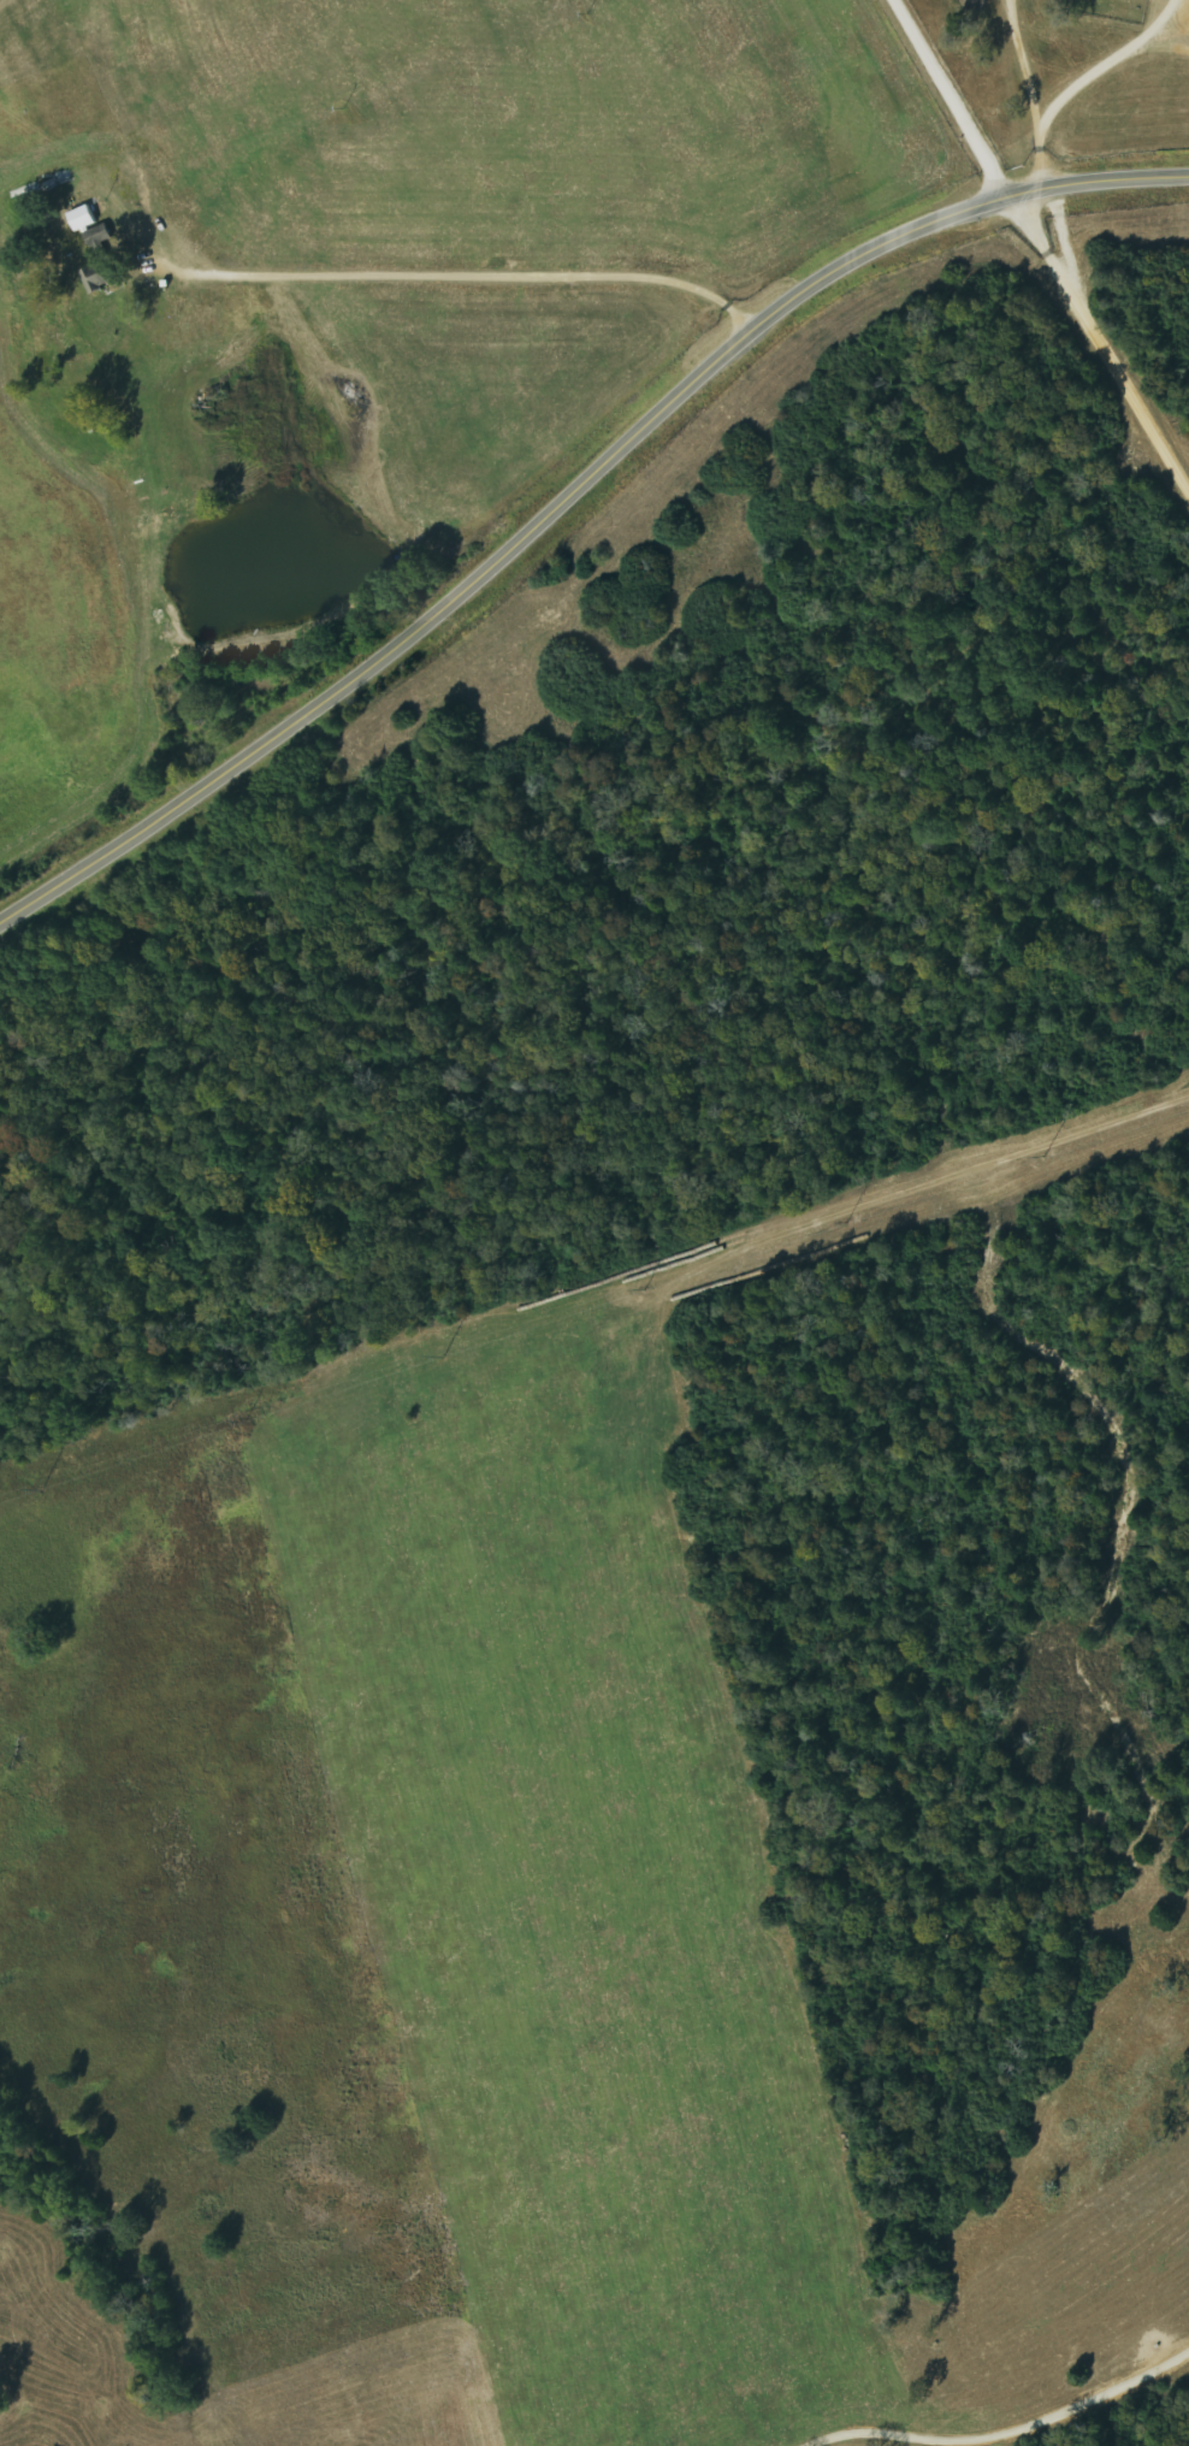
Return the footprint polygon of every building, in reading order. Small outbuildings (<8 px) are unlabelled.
[(70,214),(78,234),(100,225),(92,205),(70,214)] [(114,263),(104,243),(115,237),(108,223),(87,234),(105,268),(114,263)] [(92,296),(102,292),(94,269),(83,272),(92,296)]
